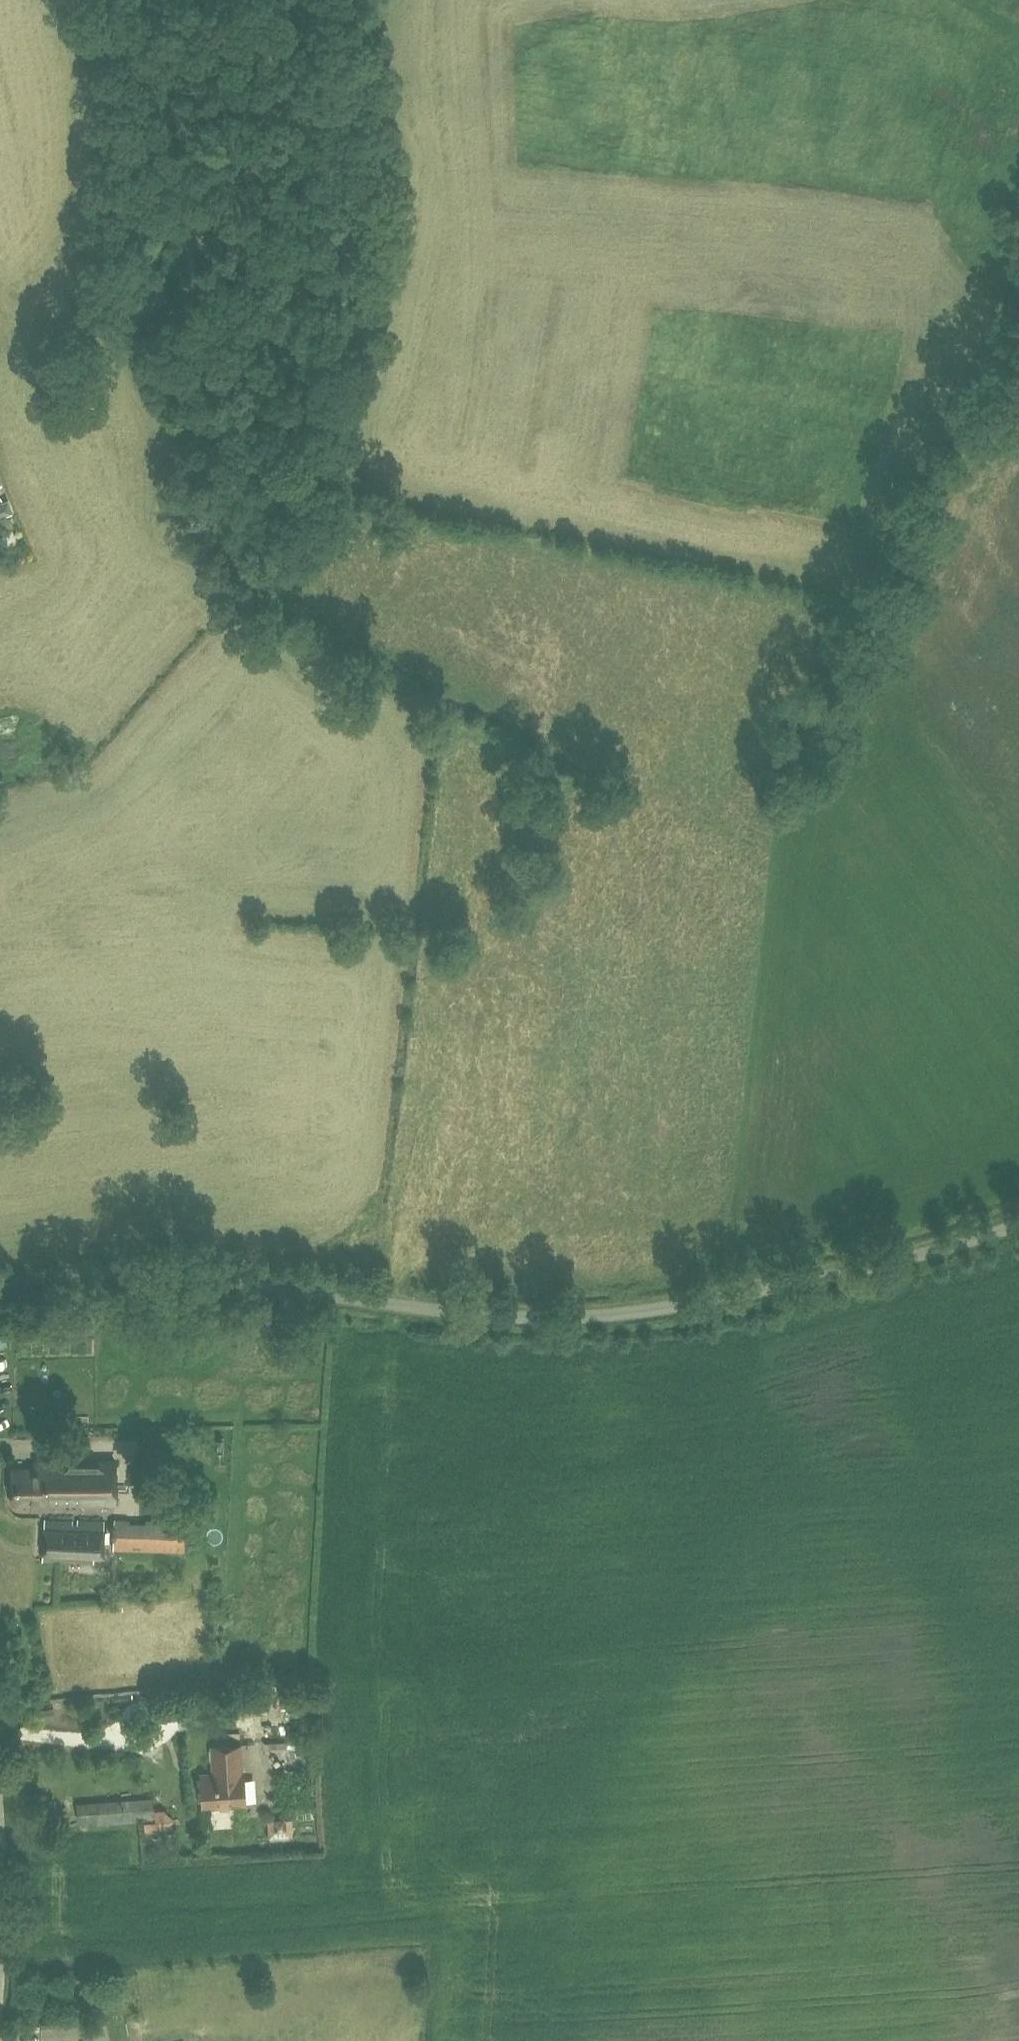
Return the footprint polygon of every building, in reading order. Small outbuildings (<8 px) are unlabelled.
[(0,500),(0,516),(14,510),(9,496),(0,500)] [(13,1500),(116,1499),(115,1459),(36,1459),(36,1467),(13,1467),(13,1500)] [(94,1556),(103,1556),(105,1519),(78,1518),(78,1523),(73,1523),(73,1517),(45,1516),(43,1560),(94,1563),(94,1556)] [(123,1550),(195,1551),(195,1530),(123,1529),(123,1550)] [(215,1771),(201,1772),(203,1804),(246,1801),(244,1769),(242,1770),(241,1743),(213,1744),(215,1771)] [(98,1821),(156,1817),(154,1796),(77,1801),(78,1819),(98,1817),(98,1821)]
